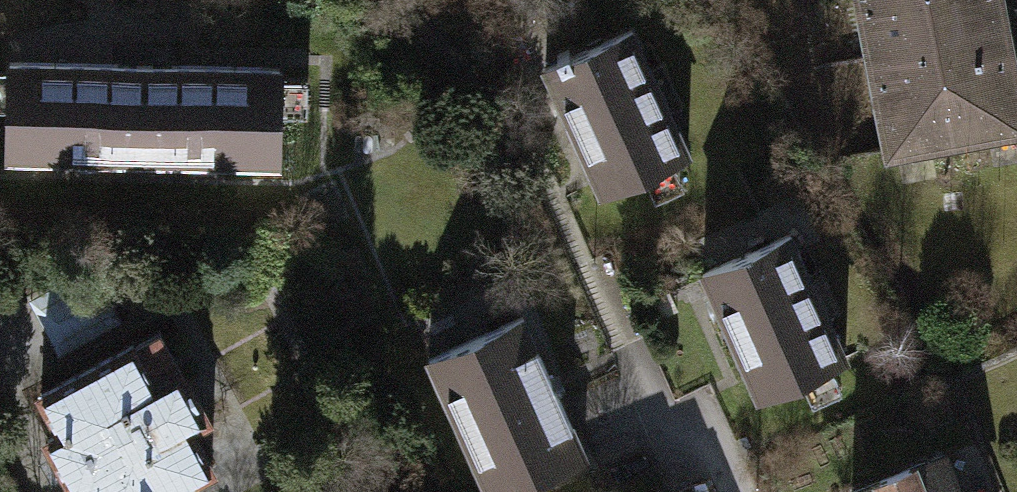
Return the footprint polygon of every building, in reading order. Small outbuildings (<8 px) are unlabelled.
[(891,148),(1016,124),(1016,102),(1001,19),(998,0),(863,0),(891,148)] [(691,153),(674,115),(684,108),(662,61),(651,64),(633,25),(573,54),(569,45),(554,52),(555,60),(541,66),(599,195),(691,153)] [(4,62),(3,153),(137,156),(139,65),(4,62)] [(139,65),(137,156),(271,158),(273,67),(145,65),(139,65)] [(849,358),(832,320),(842,312),(822,266),(809,268),(792,230),(699,272),(714,304),(756,399),(849,358)] [(29,296),(60,353),(121,320),(89,263),(29,296)] [(425,359),(485,491),(507,491),(588,456),(556,384),(524,313),(425,359)] [(40,392),(58,426),(43,434),(74,491),(92,483),(97,491),(167,491),(210,469),(187,427),(206,416),(159,328),(40,392)] [(855,491),(966,491),(951,455),(855,491)]
